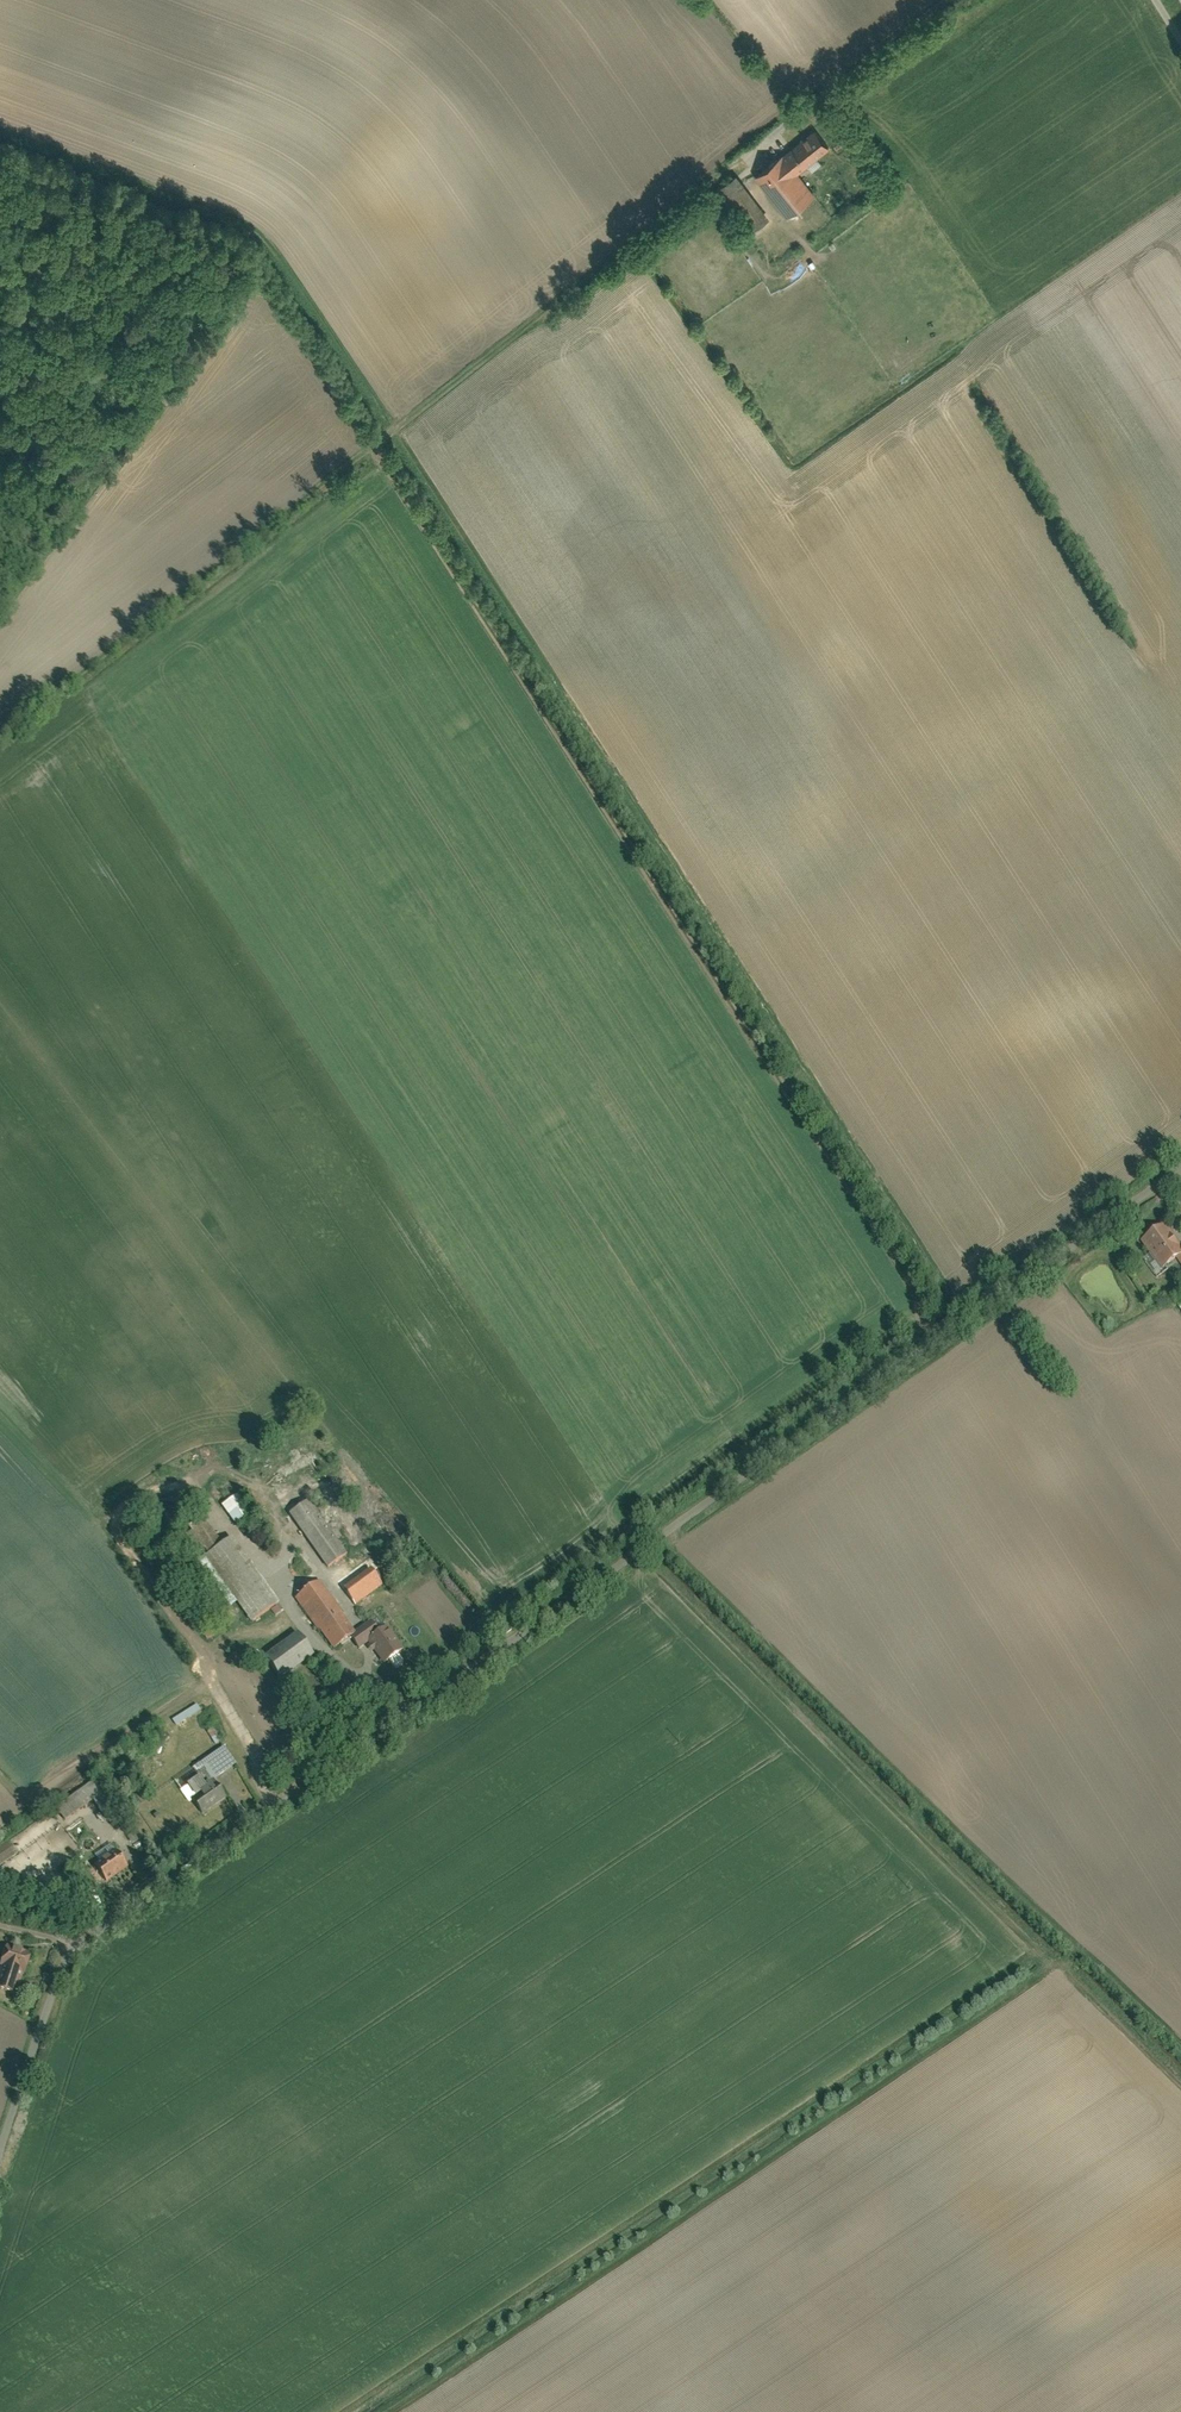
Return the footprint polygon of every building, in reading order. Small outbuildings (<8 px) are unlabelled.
[(783,154),(796,171),(828,145),(815,129),(783,154)] [(783,154),(758,174),(789,214),(814,195),(796,171),(783,154)] [(768,218),(738,174),(720,187),(750,230),(768,218)] [(1163,1269),(1180,1257),(1180,1244),(1170,1226),(1145,1242),(1163,1269)] [(237,1495),(224,1505),(238,1526),(252,1517),(237,1495)] [(311,1502),(293,1514),(329,1566),(346,1554),(311,1502)] [(206,1557),(223,1546),(202,1516),(186,1527),(190,1533),(186,1536),(198,1553),(202,1550),(206,1557)] [(276,1603),(232,1539),(223,1546),(206,1557),(251,1621),(276,1603)] [(375,1555),(340,1580),(356,1603),(391,1578),(375,1555)] [(319,1584),(297,1600),(317,1629),(321,1626),(338,1649),(354,1638),(356,1637),(319,1584)] [(356,1637),(354,1638),(361,1648),(370,1641),(386,1664),(404,1651),(388,1628),(381,1634),(373,1624),(356,1637)] [(314,1654),(300,1634),(271,1654),(286,1674),(314,1654)] [(173,1717),(197,1705),(194,1700),(170,1712),(173,1717)] [(200,1705),(174,1718),(177,1725),(203,1711),(200,1705)] [(224,1749),(203,1763),(214,1780),(235,1765),(224,1749)] [(187,1787),(205,1813),(226,1798),(217,1786),(213,1789),(209,1782),(203,1786),(198,1779),(187,1787)] [(94,1781),(57,1807),(66,1820),(103,1793),(94,1781)] [(0,1849),(0,1866),(20,1853),(12,1841),(0,1849)] [(98,1866),(107,1881),(126,1869),(114,1848),(100,1857),(103,1863),(98,1866)] [(8,1948),(0,1974),(0,1987),(19,1993),(26,1972),(29,1973),(35,1956),(8,1948)]
